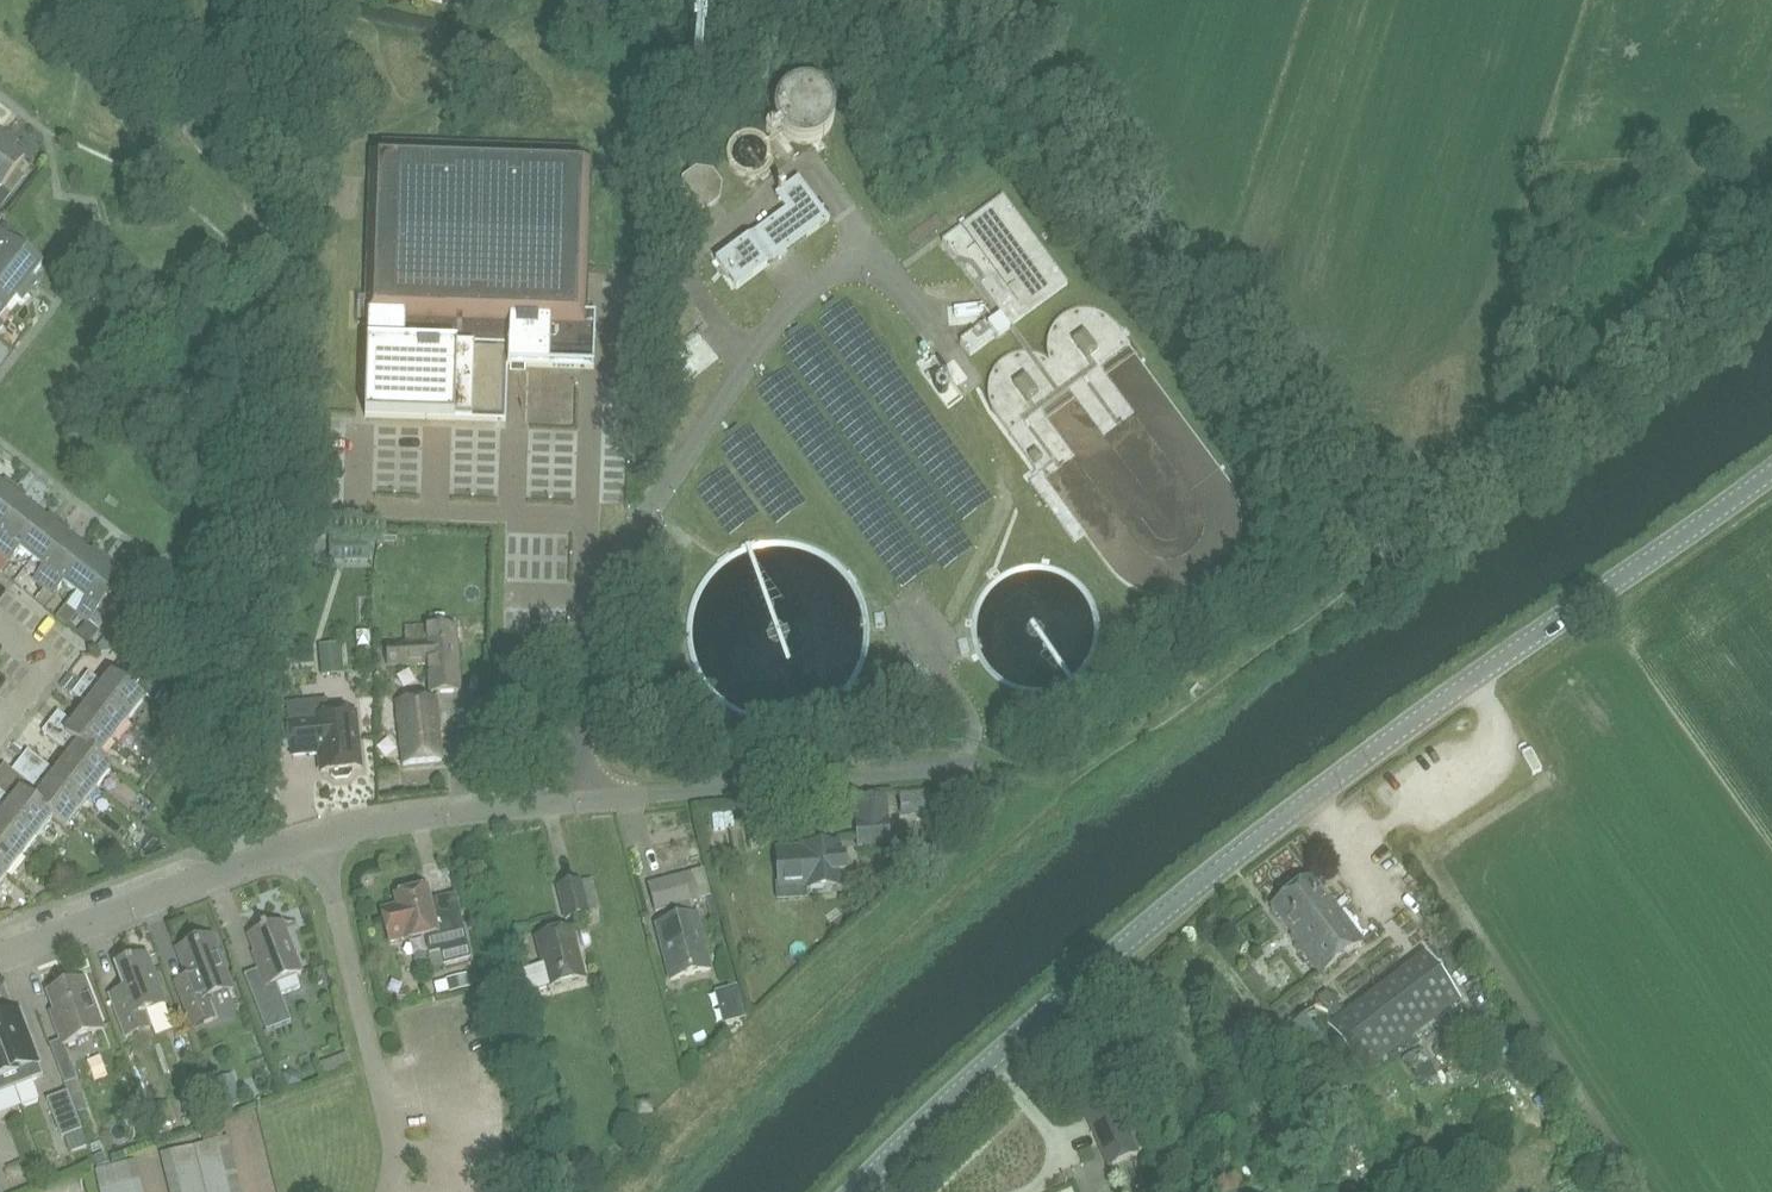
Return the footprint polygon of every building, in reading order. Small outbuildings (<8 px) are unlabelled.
[(827,133),(829,131),(830,129),(832,124),(834,119),(834,114),(834,109),(832,104),(830,99),(827,95),(824,91),(819,88),(815,86),(810,85),(805,84),(799,85),(794,86),(790,88),(785,91),(784,92),(782,95),(779,99),(777,104),(775,109),(775,114),(775,119),(777,124),(779,129),(782,133),(785,137),(790,140),(794,142),(799,143),(805,144),(810,143),(815,142),(819,140),(824,137),(827,133)] [(8,136),(0,129),(0,147),(8,136)] [(8,136),(0,147),(0,191),(3,187),(4,188),(27,159),(14,148),(18,143),(8,136)] [(373,160),(364,365),(506,365),(529,366),(529,365),(536,365),(543,358),(543,354),(540,354),(540,350),(574,351),(574,343),(596,344),(597,342),(591,342),(592,323),(597,324),(597,322),(575,321),(575,314),(582,314),(587,167),(558,166),(559,147),(420,143),(419,161),(373,160)] [(705,208),(707,208),(709,207),(710,207),(712,206),(713,205),(714,204),(716,203),(717,202),(718,201),(719,199),(720,198),(720,196),(721,195),(721,193),(721,192),(722,190),(722,189),(721,187),(721,185),(721,184),(720,182),(720,181),(719,180),(718,178),(717,177),(716,176),(714,175),(713,174),(712,173),(710,173),(709,172),(707,172),(706,171),(704,171),(702,171),(701,171),(699,172),(698,172),(696,173),(695,173),(693,174),(692,175),(691,176),(690,177),(689,178),(688,180),(687,181),(686,182),(686,184),(685,185),(685,187),(685,189),(685,190),(685,192),(685,193),(686,195),(686,196),(687,198),(688,199),(689,201),(690,202),(691,203),(692,204),(693,205),(694,206),(696,206),(697,207),(699,207),(701,208),(702,208),(704,208),(705,208)] [(736,289),(829,221),(797,178),(783,189),(782,187),(778,191),(779,192),(776,195),(786,209),(716,261),(736,289)] [(970,356),(1067,284),(1003,197),(942,242),(996,316),(960,342),(970,356)] [(14,240),(19,234),(6,224),(0,231),(13,241),(14,240)] [(30,291),(37,281),(32,277),(43,264),(14,240),(13,241),(0,231),(0,248),(5,252),(0,257),(0,267),(30,291)] [(0,267),(0,303),(8,309),(18,297),(22,301),(30,291),(0,267)] [(0,303),(0,319),(8,309),(0,303)] [(16,489),(6,482),(3,486),(0,484),(0,509),(16,489)] [(0,509),(0,533),(1,534),(0,535),(0,553),(33,511),(22,502),(25,497),(16,489),(0,509)] [(33,511),(0,553),(0,554),(10,561),(20,549),(32,558),(59,523),(50,516),(46,521),(33,511)] [(59,523),(32,558),(44,568),(35,580),(44,588),(77,545),(65,536),(69,531),(59,523)] [(343,562),(342,540),(329,540),(329,562),(343,562)] [(90,555),(77,545),(44,588),(54,596),(65,583),(76,592),(103,557),(94,550),(90,555)] [(113,565),(103,557),(76,592),(89,602),(79,615),(89,622),(96,614),(105,621),(127,594),(117,586),(122,579),(109,570),(113,565)] [(459,691),(456,628),(427,629),(427,626),(384,628),(386,667),(429,665),(431,693),(459,691)] [(339,659),(348,658),(349,674),(365,673),(362,634),(337,636),(339,659)] [(88,672),(80,683),(128,721),(144,700),(111,674),(103,684),(88,672)] [(165,687),(147,673),(135,688),(154,702),(165,687)] [(68,674),(59,685),(69,693),(77,682),(68,674)] [(128,721),(80,683),(72,693),(87,705),(80,714),(113,740),(128,721)] [(442,760),(435,699),(397,703),(404,764),(442,760)] [(319,752),(321,772),(331,771),(331,775),(335,779),(348,777),(352,773),(351,769),(361,768),(355,712),(312,717),(311,702),(288,704),(289,723),(288,723),(291,755),(319,752)] [(58,711),(50,721),(98,759),(113,740),(80,714),(73,723),(58,711)] [(111,769),(98,759),(50,721),(42,731),(71,755),(64,764),(95,789),(111,769)] [(27,752),(20,761),(80,809),(95,789),(64,764),(56,774),(27,752)] [(80,809),(20,761),(12,771),(27,783),(40,794),(33,802),(20,791),(19,792),(52,817),(65,828),(80,809)] [(36,837),(52,817),(19,792),(12,801),(0,792),(0,808),(36,837)] [(0,808),(0,840),(21,856),(36,837),(0,808)] [(889,845),(887,818),(855,821),(857,848),(889,845)] [(6,876),(21,856),(0,840),(0,871),(6,876)] [(779,890),(805,888),(805,889),(843,887),(840,844),(803,846),(803,848),(776,849),(779,890)] [(649,886),(656,912),(697,901),(690,875),(649,886)] [(1292,937),(1320,974),(1363,941),(1333,901),(1331,902),(1311,876),(1271,906),(1294,936),(1292,937)] [(1412,907),(1419,901),(1402,881),(1394,888),(1412,907)] [(557,887),(565,920),(588,914),(587,909),(598,906),(592,883),(581,886),(580,882),(557,887)] [(471,958),(460,915),(434,922),(426,890),(396,897),(399,907),(382,911),(390,942),(406,937),(407,940),(426,936),(430,953),(441,951),(444,965),(471,958)] [(697,916),(658,926),(662,941),(667,939),(677,979),(706,971),(697,938),(702,936),(697,916)] [(291,1021),(280,994),(300,986),(295,975),(302,972),(283,924),(296,919),(295,918),(265,930),(264,927),(261,929),(261,931),(248,937),(260,968),(243,974),(266,1031),(291,1021)] [(585,984),(572,928),(535,937),(551,994),(559,997),(572,993),(585,984)] [(178,991),(185,1011),(186,1011),(192,1028),(214,1020),(206,997),(231,987),(213,941),(179,954),(191,986),(178,991)] [(166,1007),(147,955),(115,967),(126,997),(114,1001),(112,995),(110,996),(126,1039),(151,1030),(144,1012),(164,1005),(165,1007),(166,1007)] [(1329,1027),(1364,1073),(1458,999),(1424,955),(1329,1027)] [(448,993),(470,988),(466,974),(445,980),(448,993)] [(63,1046),(64,1046),(103,1031),(83,981),(48,994),(60,1024),(54,1026),(60,1040),(63,1046)] [(737,991),(714,998),(724,1031),(747,1022),(737,991)] [(13,1087),(42,1076),(38,1064),(19,1014),(17,1015),(14,1009),(0,1014),(0,1053),(13,1087)] [(0,1053),(0,1092),(13,1087),(0,1053)] [(63,1084),(77,1080),(70,1062),(57,1067),(63,1084)] [(1524,1067),(1508,1077),(1516,1091),(1533,1080),(1524,1067)] [(231,1071),(231,1094),(252,1094),(252,1071),(231,1071)] [(290,1072),(282,1075),(286,1088),(299,1083),(296,1074),(290,1072)] [(81,1131),(67,1092),(47,1099),(61,1138),(81,1131)] [(638,1114),(651,1113),(650,1100),(636,1101),(638,1114)] [(1115,1103),(1086,1116),(1109,1167),(1138,1154),(1115,1103)] [(175,1122),(169,1107),(152,1113),(158,1128),(175,1122)] [(96,1168),(107,1164),(102,1153),(92,1157),(96,1168)]
